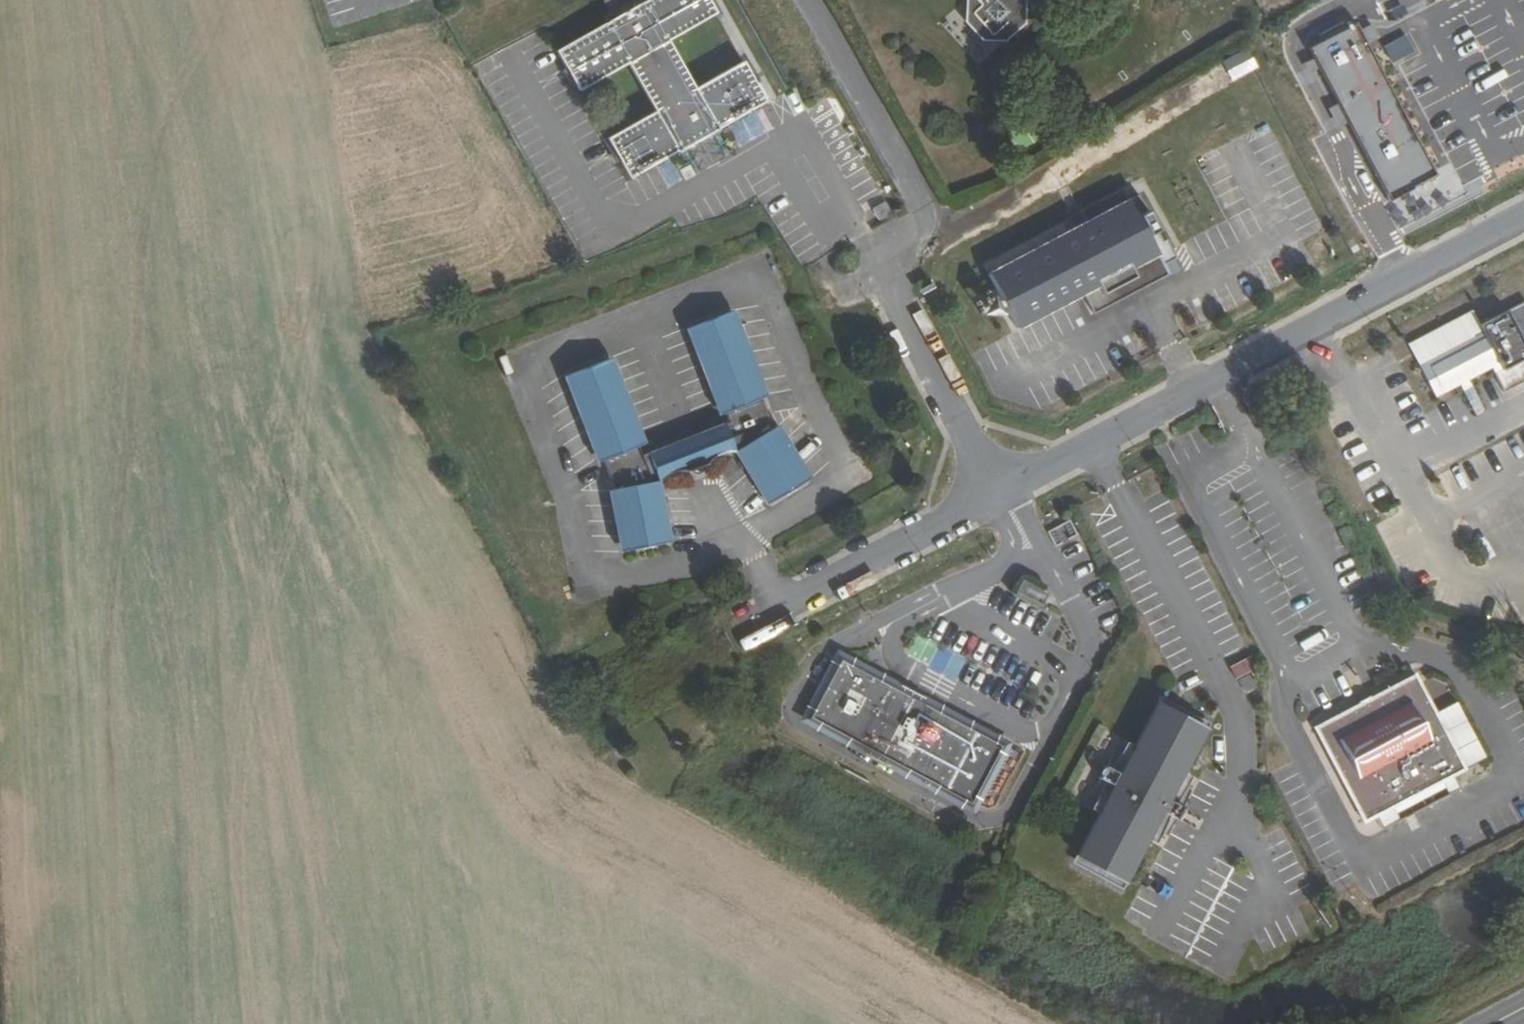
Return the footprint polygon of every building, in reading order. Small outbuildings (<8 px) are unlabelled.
[(962,14),(978,32),(1003,32),(1021,17),(1022,0),(963,0),(962,14)] [(655,231),(788,159),(764,119),(715,145),(690,98),(740,71),(716,28),(583,100),(607,144),(650,120),(675,167),(631,190),(655,231)] [(1224,153),(1202,161),(1220,211),(1242,202),(1224,153)] [(1130,200),(990,274),(1018,328),(1098,285),(1103,295),(1136,277),(1132,269),(1159,253),(1130,200)] [(1523,367),(1523,309),(1513,315),(1477,334),(1480,341),(1425,370),(1442,402),(1466,390),(1469,396),(1478,391),(1474,384),(1498,372),(1501,379),(1523,367)] [(817,482),(786,432),(739,316),(701,330),(740,424),(656,458),(618,365),(581,379),(627,493),(640,552),(679,545),(666,485),(676,481),(676,479),(690,473),(699,473),(719,466),(718,462),(739,454),(740,456),(751,451),(784,502),(817,482)] [(814,715),(948,788),(979,732),(845,658),(838,672),(834,669),(821,685),(828,689),(814,715)] [(1260,675),(1255,662),(1235,670),(1241,683),(1260,675)] [(1388,835),(1422,817),(1467,794),(1459,779),(1468,774),(1449,737),(1419,679),(1320,731),(1369,827),(1381,821),(1388,835)] [(1081,866),(1128,890),(1212,728),(1167,704),(1081,866)] [(1000,745),(991,762),(1014,775),(1023,758),(1000,745)]
